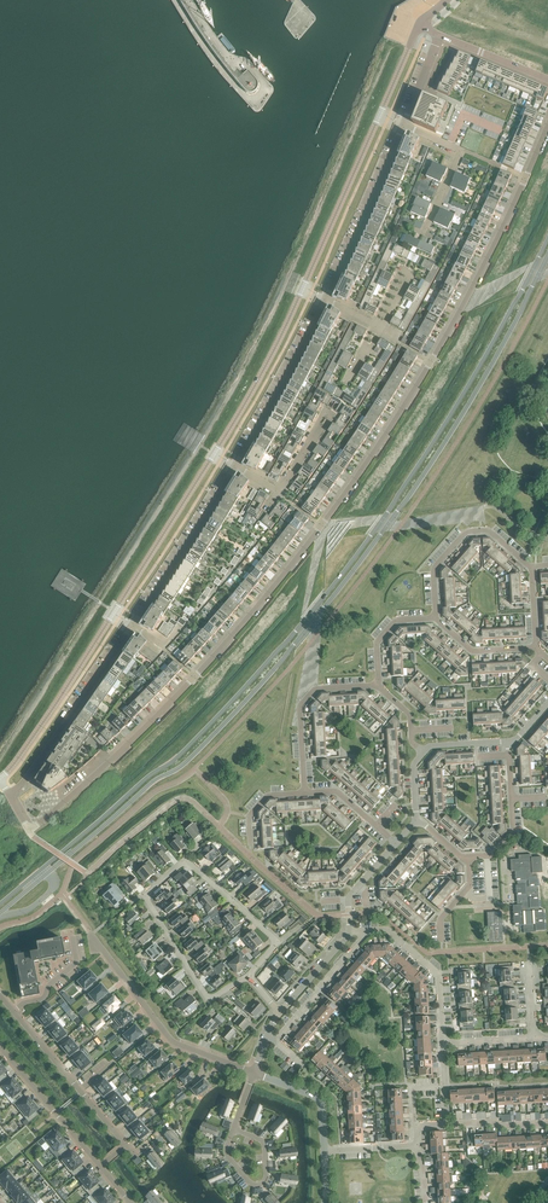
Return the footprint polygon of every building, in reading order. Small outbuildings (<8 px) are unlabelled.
[(456,59),(467,64),(470,58),(471,57),(459,52),(458,52),(456,59)] [(452,65),(464,71),(466,64),(467,65),(467,64),(456,59),(455,58),(452,65)] [(481,62),(476,73),(483,76),(488,63),(481,60),(481,62)] [(488,63),(483,76),(489,78),(495,66),(488,63)] [(448,71),(448,72),(460,77),(463,71),(464,71),(452,65),(451,65),(449,72),(448,71)] [(495,66),(489,78),(496,81),(502,69),(495,66)] [(502,69),(496,81),(503,84),(508,71),(502,69)] [(444,78),(456,83),(459,77),(460,77),(448,72),(448,71),(447,71),(445,78),(444,78)] [(508,71),(503,84),(509,87),(515,74),(508,71)] [(515,74),(509,87),(516,90),(522,77),(515,74)] [(441,84),(441,85),(452,90),(455,83),(456,84),(456,83),(444,78),(443,77),(441,84)] [(522,77),(516,90),(523,93),(528,80),(522,77)] [(528,80),(523,93),(529,95),(535,83),(528,80)] [(535,83),(529,95),(536,98),(542,86),(535,83)] [(437,91),(449,96),(451,90),(452,90),(441,85),(441,84),(440,84),(437,91)] [(536,98),(543,101),(547,89),(547,88),(542,86),(536,98)] [(423,94),(411,123),(414,124),(436,133),(439,125),(438,125),(439,124),(440,124),(441,121),(440,121),(441,119),(442,120),(448,105),(427,96),(423,94)] [(526,109),(523,116),(535,121),(536,121),(538,114),(537,114),(526,109)] [(523,116),(520,123),(532,128),(533,128),(535,121),(523,116)] [(520,123),(517,130),(529,135),(530,135),(532,128),(520,123)] [(517,130),(514,137),(526,142),(527,142),(529,135),(517,130)] [(514,137),(511,144),(523,149),(524,149),(526,142),(514,137)] [(403,146),(399,154),(411,159),(412,155),(418,143),(405,138),(402,146),(403,146)] [(511,144),(509,151),(521,156),(521,155),(521,156),(523,149),(511,144)] [(428,148),(424,146),(420,156),(424,158),(428,148)] [(509,151),(506,157),(518,163),(518,162),(521,156),(509,151)] [(396,157),(396,159),(408,164),(411,159),(399,154),(398,157),(397,157),(396,157)] [(506,157),(503,164),(515,170),(518,163),(506,157)] [(394,162),(394,165),(406,170),(408,164),(396,159),(396,163),(394,163),(394,162)] [(433,163),(430,169),(430,170),(443,176),(444,176),(447,169),(433,163)] [(392,168),(391,171),(404,176),(406,170),(394,165),(393,169),(392,168)] [(430,170),(430,169),(429,169),(428,171),(426,176),(440,183),(443,176),(430,170)] [(500,170),(497,177),(508,183),(509,181),(511,175),(500,170)] [(389,174),(389,176),(401,182),(404,176),(391,171),(391,174),(390,174),(389,174)] [(453,180),(467,186),(470,179),(456,173),(453,180)] [(387,179),(387,182),(399,187),(401,182),(389,176),(388,180),(387,180),(387,179)] [(497,177),(494,185),(505,190),(506,188),(508,183),(497,177)] [(453,180),(450,187),(464,193),(467,186),(453,180)] [(384,185),(384,188),(396,193),(399,187),(387,182),(386,186),(385,185),(384,185)] [(494,185),(490,192),(501,197),(505,190),(494,185)] [(382,191),(382,193),(394,199),(396,193),(384,188),(384,191),(382,191)] [(425,189),(423,194),(432,198),(434,193),(429,191),(425,189)] [(490,192),(487,199),(498,204),(499,202),(501,197),(490,192)] [(380,196),(379,199),(391,204),(394,199),(382,193),(381,197),(380,196)] [(413,205),(414,206),(414,205),(427,212),(427,211),(430,205),(416,198),(413,205)] [(377,202),(377,204),(389,210),(391,204),(379,199),(379,203),(377,202)] [(487,199),(484,206),(495,211),(498,204),(487,199)] [(375,207),(374,210),(386,216),(389,210),(377,204),(376,208),(375,208),(375,207)] [(414,205),(414,206),(411,212),(425,219),(428,212),(427,211),(427,212),(414,205)] [(484,206),(480,213),(491,219),(495,211),(484,206)] [(440,209),(437,216),(451,222),(451,223),(455,215),(440,209)] [(372,213),(372,216),(384,221),(386,216),(374,210),(374,214),(372,213)] [(480,213),(477,221),(488,226),(491,219),(480,213)] [(369,219),(369,222),(381,227),(384,221),(372,216),(371,220),(370,219),(369,219)] [(437,216),(434,223),(448,229),(451,222),(437,216)] [(477,221),(473,228),(484,233),(488,226),(477,221)] [(367,224),(367,227),(379,233),(381,227),(369,222),(369,225),(367,225),(367,224)] [(364,230),(364,233),(376,238),(379,233),(367,227),(366,231),(365,230),(364,230)] [(473,228),(470,235),(481,240),(484,233),(473,228)] [(362,236),(361,238),(374,244),(376,238),(364,233),(364,237),(362,236)] [(403,242),(417,249),(420,242),(406,235),(403,242)] [(470,235),(466,242),(477,247),(481,240),(470,235)] [(359,241),(359,244),(371,250),(374,244),(361,238),(361,242),(360,242),(360,241),(359,241)] [(407,259),(411,261),(415,254),(410,252),(389,242),(382,259),(388,262),(392,252),(407,259)] [(420,242),(417,249),(431,255),(434,248),(420,242)] [(466,242),(463,249),(474,255),(477,247),(466,242)] [(357,247),(356,250),(368,255),(371,250),(359,244),(358,248),(357,247)] [(463,249),(459,256),(470,262),(474,255),(463,249)] [(354,252),(354,255),(366,261),(368,255),(356,250),(356,253),(354,253),(354,252)] [(430,271),(425,281),(431,284),(439,268),(420,257),(415,254),(411,261),(416,264),(430,271)] [(352,258),(351,261),(363,266),(366,261),(354,255),(353,259),(352,258)] [(459,256),(455,263),(466,269),(470,262),(459,256)] [(384,272),(388,262),(382,259),(374,275),(389,283),(393,276),(384,272)] [(349,264),(348,266),(360,272),(363,266),(351,261),(351,265),(349,264)] [(455,263),(452,270),(463,276),(466,269),(455,263)] [(346,269),(346,272),(358,278),(360,272),(348,266),(348,270),(346,269),(347,269),(346,269)] [(452,270),(448,277),(459,283),(463,276),(452,270)] [(344,275),(343,277),(355,283),(358,278),(346,272),(345,276),(344,275)] [(386,289),(389,283),(374,275),(366,292),(373,295),(377,285),(386,289)] [(355,283),(343,277),(342,286),(340,285),(336,293),(348,299),(353,287),(355,283)] [(448,277),(444,284),(455,290),(459,283),(448,277)] [(411,285),(407,292),(422,300),(431,284),(425,281),(419,290),(411,285)] [(444,284),(441,291),(451,297),(455,290),(444,284)] [(441,291),(437,298),(447,304),(451,297),(441,291)] [(368,304),(373,295),(366,292),(359,308),(374,315),(377,309),(368,304)] [(412,303),(407,312),(413,316),(422,300),(407,292),(404,298),(412,303)] [(437,298),(433,305),(444,311),(447,304),(437,298)] [(433,305),(429,312),(440,318),(444,311),(433,305)] [(324,319),(320,327),(331,332),(333,328),(339,317),(327,311),(323,319),(324,319)] [(413,316),(407,312),(402,322),(393,317),(390,324),(405,332),(413,316)] [(429,312),(425,319),(436,325),(440,318),(429,312)] [(425,319),(421,326),(432,332),(436,325),(425,319)] [(352,323),(343,339),(349,342),(354,333),(363,337),(367,331),(352,323)] [(421,326),(417,333),(428,339),(432,332),(421,326)] [(317,329),(316,332),(328,338),(331,332),(320,327),(318,330),(317,329)] [(314,335),(313,337),(325,343),(328,338),(316,332),(315,336),(314,335)] [(417,333),(413,340),(424,346),(428,339),(417,333)] [(311,340),(311,343),(322,349),(325,343),(313,337),(313,341),(311,340)] [(343,339),(335,355),(350,363),(353,356),(344,352),(349,342),(343,339)] [(385,350),(380,359),(385,363),(395,348),(381,339),(377,345),(385,350)] [(424,346),(413,340),(409,347),(420,353),(424,346)] [(308,346),(308,348),(320,354),(322,349),(311,343),(310,347),(309,346),(308,346)] [(306,351),(305,354),(317,360),(320,354),(308,348),(307,352),(306,351)] [(407,350),(403,357),(414,363),(418,356),(407,350)] [(303,356),(302,359),(314,365),(317,360),(305,354),(304,357),(303,357),(303,356)] [(335,355),(327,371),(333,374),(338,365),(347,369),(350,363),(335,355)] [(403,357),(399,364),(410,370),(414,363),(403,357)] [(300,362),(299,365),(311,371),(314,365),(302,359),(301,363),(300,362)] [(365,363),(361,370),(376,378),(385,363),(380,359),(374,369),(365,363)] [(399,364),(395,370),(405,377),(410,370),(399,364)] [(297,367),(296,370),(308,376),(311,371),(299,365),(298,368),(297,368),(297,367)] [(294,373),(293,376),(305,382),(308,376),(296,370),(295,374),(294,373)] [(366,381),(360,390),(366,394),(376,378),(361,370),(358,376),(366,381)] [(395,370),(391,377),(401,384),(405,377),(395,370)] [(318,387),(338,398),(342,391),(328,384),(333,374),(327,371),(318,387)] [(291,378),(291,381),(302,387),(305,382),(293,376),(293,379),(291,379),(291,378)] [(391,377),(387,384),(397,390),(401,384),(391,377)] [(288,384),(288,386),(299,393),(302,387),(291,381),(290,385),(288,384)] [(382,391),(393,397),(397,390),(387,384),(382,391)] [(285,389),(285,392),(296,398),(299,393),(288,386),(287,390),(285,390),(285,389)] [(335,402),(337,400),(336,399),(317,389),(314,395),(320,398),(316,405),(310,402),(307,408),(316,413),(322,402),(323,403),(327,406),(331,399),(335,402)] [(342,391),(338,398),(357,409),(366,394),(360,390),(355,399),(342,391)] [(382,391),(378,398),(388,404),(393,397),(382,391)] [(282,395),(282,397),(293,404),(296,398),(285,392),(284,396),(282,395),(283,395),(282,395)] [(279,400),(279,403),(290,409),(293,404),(282,397),(281,401),(279,400),(280,400),(279,400)] [(378,398),(374,404),(384,411),(388,404),(378,398)] [(341,414),(334,424),(343,430),(346,424),(341,421),(345,414),(351,418),(355,412),(337,400),(335,402),(339,405),(335,411),(340,414),(340,413),(341,414)] [(276,405),(276,408),(287,415),(290,409),(279,403),(278,406),(277,406),(277,405),(276,405)] [(374,404),(370,411),(380,418),(384,411),(374,404)] [(273,411),(273,414),(284,420),(287,415),(276,408),(275,412),(274,411),(273,411)] [(317,413),(316,413),(307,408),(304,414),(309,417),(306,424),(300,421),(294,431),(296,432),(299,428),(305,432),(311,421),(313,421),(312,422),(313,422),(317,413)] [(370,411),(365,418),(375,424),(380,418),(370,411)] [(270,416),(270,419),(281,425),(284,420),(273,414),(272,417),(271,417),(271,416),(270,416)] [(365,418),(361,424),(371,431),(375,424),(365,418)] [(267,422),(267,424),(278,431),(281,425),(270,419),(269,423),(267,422),(268,422),(267,422)] [(328,447),(326,450),(328,452),(334,442),(329,438),(333,432),(339,436),(343,430),(334,424),(333,423),(327,431),(328,431),(329,432),(322,442),(328,447)] [(264,427),(264,430),(275,436),(278,431),(267,424),(266,428),(264,427),(265,427),(264,427)] [(361,424),(357,431),(367,438),(371,431),(361,424)] [(261,432),(261,435),(272,442),(275,436),(264,430),(263,433),(261,433),(262,432),(261,432)] [(305,437),(296,432),(294,431),(291,437),(297,440),(293,447),(287,444),(281,454),(283,455),(286,451),(292,455),(298,444),(300,444),(299,445),(300,445),(305,437)] [(357,431),(352,437),(362,444),(367,438),(357,431)] [(258,438),(258,440),(269,447),(272,442),(261,435),(260,439),(258,438)] [(352,437),(348,444),(358,451),(362,444),(352,437)] [(255,443),(254,446),(266,452),(269,447),(258,440),(257,444),(255,443)] [(348,444),(343,451),(353,457),(358,451),(348,444)] [(313,468),(311,472),(313,473),(319,464),(314,460),(319,453),(324,457),(328,452),(326,450),(318,445),(313,453),(314,453),(307,464),(313,468)] [(266,452),(254,446),(252,454),(250,453),(246,461),(258,468),(258,467),(263,456),(264,456),(266,452)] [(343,451),(339,457),(349,464),(353,457),(343,451)] [(291,460),(283,455),(281,454),(278,460),(283,463),(280,470),(274,467),(270,473),(268,477),(270,478),(272,474),(279,478),(285,467),(286,468),(291,460)] [(339,457),(334,464),(344,471),(349,464),(339,457)] [(334,464),(330,470),(340,477),(344,471),(334,464)] [(313,473),(311,472),(303,466),(297,474),(298,474),(299,475),(292,485),(298,489),(295,493),(297,494),(304,485),(298,481),(303,475),(309,479),(313,473)] [(330,470),(325,477),(335,484),(340,477),(330,470)] [(325,477),(320,483),(330,490),(335,484),(325,477)] [(232,486),(228,493),(238,499),(240,496),(240,495),(248,485),(236,478),(231,486),(232,486)] [(320,483),(316,489),(326,497),(330,490),(320,483)] [(316,489),(311,496),(321,503),(326,497),(316,489)] [(250,507),(246,513),(259,521),(264,512),(261,510),(261,511),(260,510),(266,499),(263,498),(266,494),(260,490),(259,492),(257,494),(254,500),(260,504),(259,506),(256,510),(250,507)] [(224,495),(224,498),(235,505),(238,499),(228,493),(226,496),(224,496),(225,495),(224,495)] [(311,496),(306,502),(316,509),(321,503),(311,496)] [(221,500),(220,503),(232,510),(235,505),(224,498),(222,502),(221,501),(221,500)] [(316,509),(306,502),(301,509),(311,516),(316,509)] [(218,506),(217,508),(228,515),(230,517),(231,516),(234,511),(232,510),(220,503),(219,507),(218,506)] [(261,522),(259,525),(266,530),(268,527),(269,528),(271,529),(275,524),(270,520),(273,515),(274,514),(280,518),(284,512),(286,509),(285,507),(282,511),(276,506),(268,516),(267,515),(264,512),(259,521),(261,522)] [(215,511),(214,514),(225,521),(228,515),(217,508),(216,512),(215,511)] [(299,512),(294,518),(304,526),(305,524),(309,519),(299,512)] [(211,516),(211,519),(222,526),(225,521),(214,514),(213,517),(212,517),(212,516),(211,516)] [(294,518),(290,524),(299,532),(300,530),(304,526),(294,518)] [(208,521),(207,524),(219,531),(222,526),(211,519),(210,522),(208,522),(208,521)] [(205,527),(204,529),(215,537),(219,531),(207,524),(206,528),(205,527)] [(290,524),(285,531),(294,538),(299,532),(290,524)] [(202,532),(201,535),(212,542),(215,537),(204,529),(203,533),(202,532)] [(285,531),(280,537),(289,545),(294,538),(285,531)] [(198,537),(197,540),(209,547),(212,542),(201,535),(200,538),(199,537),(198,537)] [(280,537),(275,543),(284,551),(289,545),(280,537)] [(487,546),(490,548),(490,549),(495,543),(490,538),(483,538),(483,546),(487,546)] [(473,539),(468,544),(468,545),(474,550),(474,549),(476,547),(481,546),(480,539),(473,539)] [(195,542),(194,545),(205,552),(209,547),(197,540),(196,543),(195,543),(195,542)] [(468,548),(465,552),(473,559),(478,553),(474,549),(474,550),(468,545),(468,544),(466,542),(464,545),(468,548)] [(275,543),(270,549),(280,557),(281,555),(284,551),(275,543)] [(486,560),(488,562),(499,550),(496,547),(497,545),(495,543),(490,549),(490,548),(486,553),(489,556),(486,560)] [(192,547),(191,550),(202,557),(205,552),(194,545),(193,549),(192,548),(192,547)] [(270,549),(265,556),(274,563),(276,562),(280,557),(270,549)] [(188,553),(187,555),(199,563),(202,557),(191,550),(190,554),(188,553),(189,553),(188,553)] [(494,560),(497,563),(506,552),(504,550),(502,553),(499,550),(488,562),(490,564),(494,560)] [(458,551),(456,553),(469,564),(473,559),(465,552),(462,555),(458,551)] [(497,570),(499,572),(510,559),(506,557),(508,554),(506,552),(497,563),(500,566),(497,570)] [(458,559),(456,563),(464,570),(469,564),(456,553),(454,556),(458,559)] [(185,558),(184,561),(195,568),(199,563),(187,555),(186,559),(185,558)] [(265,556),(260,562),(269,570),(274,563),(265,556)] [(508,573),(512,568),(517,562),(515,560),(513,562),(510,559),(499,572),(501,574),(505,570),(508,573)] [(182,563),(181,566),(192,573),(195,568),(184,561),(183,564),(182,563)] [(260,562),(255,568),(264,576),(266,574),(269,570),(260,562)] [(464,570),(456,563),(453,566),(449,562),(447,565),(459,575),(464,570)] [(515,570),(515,574),(523,574),(522,567),(517,562),(512,568),(515,570)] [(177,571),(188,578),(192,573),(181,566),(180,569),(178,569),(178,568),(177,571)] [(440,572),(441,579),(448,579),(448,575),(451,572),(445,567),(440,572)] [(255,568),(250,574),(259,582),(261,580),(264,576),(255,568)] [(547,573),(543,573),(543,570),(540,571),(541,584),(545,584),(546,590),(547,589),(547,580),(547,573)] [(175,573),(174,576),(185,583),(188,578),(177,571),(176,574),(175,574),(175,573)] [(250,574),(245,580),(254,588),(259,582),(250,574)] [(509,575),(510,582),(521,581),(520,577),(526,577),(526,574),(523,574),(515,574),(509,575)] [(171,578),(171,581),(182,589),(185,583),(174,576),(173,580),(172,579),(171,578)] [(444,582),(444,586),(460,585),(460,582),(455,583),(455,578),(448,579),(441,579),(441,582),(444,582)] [(245,580),(240,586),(249,594),(254,588),(245,580)] [(168,584),(167,586),(178,594),(182,589),(171,581),(169,585),(168,584)] [(441,591),(442,594),(455,593),(455,589),(461,588),(460,585),(444,586),(444,591),(441,591)] [(164,591),(175,599),(178,594),(167,586),(166,590),(165,589),(164,591)] [(240,586),(235,593),(244,600),(245,599),(249,594),(240,586)] [(510,589),(511,597),(522,596),(521,592),(527,591),(527,588),(510,589)] [(161,594),(160,597),(171,604),(175,599),(164,591),(162,595),(161,594)] [(235,593),(229,599),(239,606),(244,600),(235,593)] [(522,596),(511,597),(511,604),(527,603),(527,600),(522,600),(522,596)] [(158,599),(157,602),(168,609),(171,604),(160,597),(159,600),(158,599)] [(229,599),(224,605),(234,612),(239,606),(229,599)] [(442,605),(443,608),(450,608),(456,608),(456,603),(461,603),(461,600),(445,601),(445,605),(442,605)] [(154,604),(153,607),(164,614),(168,609),(157,602),(156,605),(154,604)] [(224,605),(219,611),(228,619),(234,612),(224,605)] [(164,614),(153,607),(151,615),(149,614),(144,621),(155,629),(161,618),(162,618),(164,614)] [(443,615),(448,620),(453,614),(450,612),(450,608),(443,608),(443,615)] [(453,620),(456,623),(466,611),(464,609),(461,613),(457,610),(453,614),(448,620),(451,622),(453,620)] [(219,611),(214,616),(223,625),(225,623),(228,619),(219,611)] [(457,628),(459,630),(468,619),(465,617),(469,612),(466,611),(456,623),(459,626),(457,628)] [(214,616),(209,623),(218,631),(219,629),(223,625),(214,616)] [(463,630),(467,632),(477,620),(475,618),(472,622),(468,619),(459,630),(461,632),(463,630)] [(468,637),(470,639),(475,634),(479,629),(476,626),(480,622),(477,620),(467,632),(470,635),(468,637)] [(521,622),(518,622),(519,639),(523,638),(523,641),(526,641),(525,627),(521,628),(521,622)] [(209,623),(203,628),(212,637),(214,635),(218,631),(209,623)] [(506,623),(503,623),(504,639),(508,639),(509,642),(512,642),(511,628),(506,628),(506,623)] [(482,630),(482,636),(483,644),(486,644),(485,641),(490,640),(489,624),(486,624),(486,630),(482,630)] [(492,624),(489,624),(490,640),(494,640),(494,643),(497,643),(496,629),(492,629),(492,624)] [(407,635),(421,634),(421,626),(406,627),(407,635)] [(425,633),(428,636),(433,630),(428,626),(421,626),(421,634),(425,633)] [(403,635),(407,635),(406,627),(399,628),(394,633),(400,638),(403,635)] [(203,628),(198,634),(207,642),(212,637),(203,628)] [(424,640),(430,645),(437,637),(434,634),(438,630),(435,628),(433,630),(428,636),(424,640)] [(135,632),(122,651),(123,652),(132,659),(138,652),(152,662),(158,655),(144,645),(146,643),(135,632)] [(198,634),(193,640),(202,648),(207,642),(198,634)] [(475,634),(470,639),(476,644),(483,644),(482,636),(478,636),(475,634)] [(388,640),(388,647),(396,647),(396,643),(398,640),(393,635),(388,640)] [(430,645),(435,650),(446,638),(444,636),(440,640),(437,637),(430,645)] [(437,655),(439,657),(448,647),(445,644),(448,640),(446,638),(435,650),(439,653),(437,655)] [(193,640),(187,646),(196,654),(202,648),(193,640)] [(187,646),(182,652),(191,660),(192,658),(196,654),(187,646)] [(391,650),(391,655),(402,654),(402,646),(396,647),(388,647),(385,647),(386,651),(391,650)] [(443,657),(446,660),(457,647),(455,646),(451,650),(448,647),(439,657),(441,659),(443,657)] [(446,660),(452,665),(459,656),(456,654),(459,649),(457,647),(446,660)] [(118,659),(127,666),(132,659),(123,652),(121,654),(118,659)] [(191,660),(182,652),(176,658),(185,666),(191,660)] [(386,659),(386,662),(403,661),(402,654),(391,655),(392,659),(386,659)] [(452,665),(457,669),(460,666),(468,657),(466,655),(462,659),(459,656),(452,665)] [(513,662),(508,662),(509,673),(516,673),(516,667),(515,659),(516,659),(515,656),(512,657),(513,662)] [(504,657),(501,657),(502,674),(509,673),(508,662),(504,663),(504,657)] [(486,658),(487,674),(491,674),(492,677),(495,677),(494,663),(489,663),(489,658),(486,658)] [(113,666),(122,673),(127,666),(118,659),(116,661),(113,666)] [(472,675),(480,675),(479,664),(475,664),(475,659),(471,659),(472,675)] [(523,659),(516,659),(515,659),(516,667),(520,667),(523,669),(528,664),(523,659)] [(174,661),(168,667),(177,675),(183,669),(174,661)] [(108,673),(117,680),(122,673),(113,666),(111,668),(108,673)] [(457,669),(455,671),(461,676),(468,676),(467,668),(463,668),(460,666),(457,669)] [(168,667),(163,672),(172,681),(173,679),(177,675),(168,667)] [(403,668),(392,669),(392,673),(387,674),(387,677),(404,676),(403,668)] [(163,672),(157,678),(166,686),(172,681),(163,672)] [(103,680),(112,687),(117,680),(108,673),(106,676),(103,680)] [(157,678),(152,684),(160,692),(166,686),(157,678)] [(397,686),(402,691),(407,685),(404,682),(404,678),(396,679),(397,686)] [(526,678),(524,681),(536,692),(539,688),(541,690),(544,688),(533,679),(530,682),(526,678)] [(406,691),(410,693),(420,681),(418,679),(415,683),(411,680),(407,685),(402,691),(404,693),(406,691)] [(98,687),(98,688),(107,694),(112,687),(103,680),(101,683),(98,687)] [(411,698),(413,700),(422,690),(419,687),(423,683),(420,681),(410,693),(413,696),(411,698)] [(430,681),(427,685),(433,689),(434,687),(436,686),(430,681)] [(526,687),(524,690),(534,699),(536,697),(534,695),(536,692),(524,681),(522,683),(526,687)] [(152,684),(146,689),(155,698),(156,696),(160,692),(152,684)] [(93,694),(93,695),(102,701),(107,694),(98,688),(96,690),(93,694)] [(146,689),(141,695),(149,703),(154,698),(155,698),(146,689)] [(417,700),(420,703),(431,691),(429,689),(425,693),(422,690),(413,700),(415,702),(417,700)] [(517,689),(515,692),(527,702),(530,699),(532,701),(534,699),(524,690),(521,693),(517,689)] [(359,705),(358,699),(358,691),(355,691),(355,694),(350,695),(351,711),(354,711),(354,705),(359,705)] [(362,699),(365,701),(370,695),(365,691),(358,691),(358,699),(362,699)] [(422,708),(424,710),(429,704),(433,700),(430,697),(433,693),(431,691),(420,703),(424,706),(422,708)] [(349,711),(351,711),(350,695),(346,695),(346,692),(343,692),(344,706),(348,706),(349,711)] [(517,697),(514,701),(524,710),(526,708),(524,706),(527,702),(515,692),(513,694),(517,697)] [(325,701),(329,701),(329,693),(321,693),(317,699),(322,704),(325,701)] [(334,712),(337,712),(336,695),(332,696),(332,693),(329,693),(329,701),(329,707),(334,707),(334,712)] [(361,705),(367,711),(374,702),(371,699),(374,695),(372,693),(370,695),(365,701),(361,705)] [(460,694),(457,694),(458,710),(462,710),(462,713),(466,713),(465,699),(460,699),(460,694)] [(88,702),(97,708),(102,701),(93,695),(91,697),(88,702)] [(141,695),(135,701),(144,709),(149,703),(141,695)] [(435,701),(436,707),(436,714),(439,714),(439,711),(444,711),(443,695),(440,695),(440,700),(435,701)] [(446,695),(443,695),(444,711),(448,711),(448,714),(451,713),(450,700),(446,700),(446,695)] [(507,700),(505,702),(517,713),(520,710),(522,712),(524,710),(514,701),(511,704),(507,700)] [(135,701),(129,706),(138,715),(144,709),(135,701)] [(310,706),(311,713),(311,714),(318,713),(318,709),(321,706),(315,701),(310,706)] [(367,711),(372,715),(383,703),(381,701),(377,705),(374,702),(367,711)] [(83,709),(92,716),(97,708),(88,702),(86,704),(83,709)] [(504,712),(509,716),(515,721),(517,718),(514,716),(517,713),(505,702),(503,705),(507,708),(504,712)] [(372,715),(378,720),(385,712),(382,709),(385,705),(383,703),(372,715)] [(429,704),(424,710),(429,715),(436,714),(436,707),(432,707),(429,704)] [(129,706),(118,717),(126,726),(138,715),(129,706)] [(483,708),(480,709),(481,725),(485,725),(485,728),(488,727),(487,714),(483,714),(483,708)] [(497,708),(494,708),(495,724),(500,724),(500,727),(503,726),(502,719),(503,719),(502,713),(498,713),(497,708)] [(78,716),(87,723),(92,716),(83,709),(81,711),(78,716)] [(481,725),(480,709),(477,709),(477,714),(473,715),(473,728),(477,728),(477,725),(481,725)] [(385,712),(378,720),(383,725),(394,712),(392,710),(388,714),(385,712)] [(313,716),(314,721),(324,720),(324,712),(318,713),(311,714),(311,713),(308,713),(308,717),(313,716)] [(73,723),(73,724),(82,730),(85,732),(90,725),(87,723),(78,716),(76,718),(73,723)] [(506,719),(503,719),(502,719),(503,726),(510,726),(515,721),(509,716),(506,719)] [(112,723),(107,728),(115,737),(122,730),(126,726),(118,717),(112,723)] [(392,725),(392,729),(400,729),(399,721),(394,717),(389,722),(392,725)] [(308,725),(309,728),(325,727),(324,720),(314,721),(314,725),(308,725)] [(36,777),(34,780),(35,781),(36,781),(36,782),(41,785),(42,786),(44,788),(50,792),(52,790),(57,787),(61,784),(67,780),(66,779),(62,773),(60,772),(66,764),(67,762),(73,754),(75,751),(80,744),(82,741),(87,734),(85,732),(82,730),(73,724),(72,724),(72,725),(70,728),(70,727),(69,728),(70,728),(67,732),(66,734),(65,734),(65,735),(64,736),(63,738),(62,738),(63,739),(60,742),(59,744),(58,744),(58,745),(57,746),(56,748),(55,748),(55,749),(53,752),(52,754),(51,754),(51,755),(50,756),(49,758),(48,758),(48,759),(46,762),(44,764),(44,765),(44,764),(44,765),(43,767),(42,768),(41,768),(41,769),(39,772),(38,773),(39,773),(36,776),(35,777),(36,777)] [(535,728),(545,737),(547,734),(547,730),(542,724),(539,728),(537,726),(535,728)] [(115,737),(107,728),(101,734),(95,739),(103,748),(111,741),(115,737)] [(535,732),(532,735),(544,746),(546,744),(542,740),(545,737),(535,728),(533,730),(535,732)] [(381,734),(381,737),(397,736),(397,732),(400,732),(400,729),(392,729),(386,729),(386,734),(381,734)] [(309,740),(309,743),(326,742),(325,737),(328,737),(328,734),(314,735),(315,739),(309,740)] [(544,746),(532,735),(529,738),(527,736),(525,739),(535,748),(538,745),(542,748),(544,746)] [(382,749),(382,751),(398,750),(398,746),(401,746),(401,743),(387,744),(387,748),(382,749)] [(516,749),(517,756),(524,756),(524,755),(524,752),(527,748),(521,743),(516,749)] [(326,749),(315,750),(316,754),(310,754),(310,757),(327,756),(326,749)] [(471,753),(467,753),(468,769),(471,769),(470,764),(475,763),(474,750),(471,750),(471,753)] [(448,751),(445,752),(445,759),(445,765),(450,765),(450,770),(453,770),(452,754),(448,754),(448,751)] [(462,751),(459,751),(460,764),(464,764),(465,770),(468,769),(467,753),(462,753),(462,751)] [(438,752),(433,757),(438,762),(441,759),(445,759),(445,752),(438,752)] [(519,759),(520,763),(530,763),(530,755),(524,755),(524,756),(517,756),(514,756),(514,759),(519,759)] [(428,763),(428,770),(436,770),(436,769),(435,766),(438,762),(433,757),(428,763)] [(383,763),(383,766),(399,765),(399,761),(402,760),(402,758),(388,758),(388,763),(383,763)] [(322,768),(327,772),(332,767),(329,764),(329,760),(321,760),(322,768)] [(331,772),(334,775),(345,763),(343,761),(339,765),(336,762),(332,767),(327,772),(329,774),(331,772)] [(336,780),(338,782),(347,772),(344,769),(347,765),(345,763),(334,775),(338,778),(336,780)] [(514,768),(515,771),(531,770),(530,763),(520,763),(520,768),(514,768)] [(484,771),(484,774),(500,773),(500,769),(503,769),(503,766),(489,767),(489,771),(484,771)] [(431,773),(431,777),(442,776),(442,769),(436,769),(436,770),(428,770),(426,770),(426,773),(431,773)] [(342,782),(345,785),(356,773),(354,771),(350,775),(347,772),(338,782),(340,784),(342,782)] [(384,777),(384,780),(400,779),(400,775),(403,775),(402,772),(389,773),(389,777),(384,777)] [(347,790),(349,792),(358,781),(355,779),(358,774),(356,773),(345,785),(348,788),(347,790)] [(426,782),(426,785),(443,784),(442,776),(431,777),(432,781),(426,782)] [(531,777),(520,778),(521,782),(515,782),(516,786),(532,785),(531,777)] [(390,788),(396,787),(403,787),(403,784),(400,784),(400,779),(384,780),(384,783),(389,783),(390,788)] [(353,791),(356,794),(367,782),(365,780),(361,784),(358,781),(349,792),(351,794),(353,791)] [(485,786),(485,789),(501,788),(501,784),(504,783),(504,780),(490,781),(490,786),(485,786)] [(357,799),(360,801),(369,791),(365,788),(369,784),(367,782),(356,794),(359,797),(357,799)] [(396,787),(396,791),(393,794),(399,799),(404,794),(403,787),(396,787)] [(364,801),(367,804),(378,792),(376,790),(372,794),(369,791),(360,801),(362,803),(364,801)] [(427,796),(427,799),(444,798),(443,794),(446,794),(446,791),(432,792),(433,796),(427,796)] [(378,792),(367,804),(370,807),(368,809),(371,811),(380,801),(376,798),(380,794),(378,792)] [(486,800),(486,803),(502,802),(502,798),(505,798),(504,795),(491,796),(491,800),(486,800)] [(324,804),(327,806),(327,807),(332,801),(327,796),(320,797),(320,804),(321,804),(324,804)] [(311,816),(314,816),(313,800),(309,800),(308,797),(305,797),(306,811),(311,811),(311,816)] [(321,810),(321,804),(320,804),(320,797),(317,797),(317,800),(313,800),(314,816),(317,816),(316,811),(321,810)] [(296,817),(299,817),(298,801),(294,801),(294,798),(291,798),(292,812),(296,812),(296,817)] [(323,811),(329,816),(336,808),(333,805),(337,801),(334,798),(332,801),(327,807),(327,806),(323,811)] [(273,807),(277,807),(276,799),(269,800),(264,805),(270,810),(273,807)] [(282,818),(285,818),(284,802),(280,802),(279,799),(276,799),(277,807),(277,813),(282,813),(282,818)] [(428,814),(431,814),(439,813),(445,813),(444,805),(433,806),(433,810),(428,811),(428,814)] [(329,816),(334,820),(345,808),(343,806),(339,810),(336,808),(329,816)] [(258,812),(258,819),(258,820),(266,819),(266,815),(269,812),(263,807),(258,812)] [(334,820),(340,825),(347,817),(344,814),(347,810),(345,808),(334,820)] [(486,815),(487,818),(503,817),(503,812),(506,812),(505,809),(492,810),(492,814),(486,815)] [(432,821),(437,825),(442,820),(439,817),(439,813),(431,814),(432,821)] [(441,825),(444,828),(455,816),(453,814),(449,818),(446,815),(442,820),(437,825),(439,827),(441,825)] [(347,817),(340,825),(346,830),(356,818),(354,816),(350,820),(347,817)] [(446,833),(448,835),(457,825),(454,822),(457,818),(455,816),(444,828),(448,831),(446,833)] [(493,825),(499,825),(499,824),(506,824),(506,821),(503,821),(503,817),(487,818),(487,821),(492,820),(493,825)] [(261,822),(261,827),(272,826),(272,819),(266,819),(258,820),(258,819),(256,820),(256,823),(261,822)] [(452,835),(455,838),(466,825),(464,823),(460,828),(457,825),(448,835),(450,837),(452,835)] [(186,830),(195,839),(202,834),(193,824),(186,830)] [(499,828),(496,831),(502,836),(507,831),(506,824),(499,824),(499,825),(499,828)] [(457,843),(459,845),(464,839),(468,834),(465,831),(468,827),(466,825),(455,838),(458,840),(457,843)] [(256,831),(256,834),(273,833),(272,826),(261,827),(262,831),(256,831)] [(485,826),(483,829),(495,840),(498,837),(500,839),(503,837),(502,836),(496,831),(492,827),(489,830),(485,826)] [(495,840),(483,829),(480,832),(484,836),(482,838),(493,848),(495,846),(492,843),(495,840)] [(180,842),(183,840),(178,834),(172,838),(175,841),(171,844),(178,853),(185,848),(180,842)] [(156,835),(151,840),(155,845),(161,841),(156,835)] [(362,837),(360,839),(372,850),(375,846),(377,848),(379,846),(369,837),(366,840),(362,837)] [(417,838),(412,844),(418,849),(421,846),(425,846),(424,838),(417,838)] [(432,838),(424,838),(425,846),(429,845),(432,848),(437,842),(432,838)] [(475,841),(471,841),(471,849),(478,849),(483,843),(478,838),(475,841)] [(362,845),(359,848),(369,857),(371,855),(369,853),(372,850),(360,839),(358,841),(362,845)] [(464,839),(459,845),(464,849),(471,849),(471,841),(467,842),(464,839)] [(273,841),(262,841),(263,845),(257,846),(257,849),(274,848),(273,841)] [(439,844),(437,842),(432,848),(428,852),(431,855),(427,860),(430,861),(440,849),(437,846),(439,844)] [(413,848),(410,851),(422,862),(424,860),(420,856),(423,853),(418,849),(412,844),(410,846),(413,848)] [(162,845),(154,853),(156,855),(155,856),(164,866),(170,861),(165,854),(167,852),(162,845)] [(204,852),(203,853),(208,860),(211,858),(213,861),(216,859),(221,854),(219,851),(213,845),(211,847),(210,847),(209,846),(204,851),(204,852)] [(352,847),(350,850),(362,860),(365,857),(367,859),(369,857),(359,848),(356,851),(352,847)] [(444,852),(440,849),(430,861),(432,863),(435,859),(439,862),(448,852),(446,850),(444,852)] [(270,858),(275,863),(280,857),(277,854),(277,850),(269,851),(270,858)] [(352,855),(349,859),(360,868),(362,866),(360,864),(362,860),(350,850),(348,852),(352,855)] [(279,863),(282,865),(293,853),(291,851),(287,855),(284,852),(280,857),(275,863),(277,865),(279,863)] [(405,852),(403,855),(413,864),(416,861),(420,864),(422,862),(410,851),(407,854),(405,852)] [(450,854),(448,852),(439,862),(442,865),(438,869),(440,871),(451,859),(448,856),(450,854)] [(284,870),(286,872),(295,862),(292,859),(295,855),(293,853),(282,865),(285,868),(284,870)] [(403,859),(400,862),(412,873),(414,871),(410,867),(413,864),(403,855),(401,857),(403,859)] [(515,881),(517,881),(517,885),(516,885),(516,896),(517,902),(516,902),(518,902),(518,905),(513,905),(514,926),(523,925),(523,933),(536,932),(536,931),(545,930),(544,910),(539,910),(539,907),(539,897),(538,890),(537,891),(537,886),(538,886),(538,876),(536,876),(536,873),(542,873),(541,857),(531,858),(531,855),(518,855),(519,859),(510,860),(511,871),(515,871),(515,881)] [(232,870),(235,867),(227,858),(218,866),(223,872),(230,867),(232,870)] [(343,858),(341,861),(353,871),(356,868),(358,870),(360,868),(349,859),(347,862),(343,858)] [(455,862),(451,859),(440,871),(443,873),(446,869),(450,872),(454,867),(459,862),(456,860),(455,862)] [(152,869),(154,867),(149,861),(142,866),(143,868),(139,871),(141,873),(139,875),(145,881),(147,879),(148,880),(155,874),(152,870),(152,869)] [(290,872),(293,875),(304,863),(302,861),(298,865),(295,862),(286,872),(288,874),(290,872)] [(340,870),(344,874),(350,879),(352,876),(350,875),(353,871),(341,861),(339,863),(343,866),(340,870)] [(395,863),(393,866),(403,875),(406,871),(410,875),(412,873),(400,862),(397,865),(395,863)] [(464,866),(459,862),(454,867),(457,870),(457,874),(464,874),(464,866)] [(294,880),(297,882),(302,876),(302,877),(306,872),(303,869),(306,865),(304,863),(293,875),(296,878),(294,880)] [(333,866),(330,866),(331,882),(335,882),(335,885),(338,885),(338,877),(338,871),(333,871),(333,866)] [(393,870),(391,873),(403,884),(405,881),(401,878),(403,875),(393,866),(391,868),(393,870)] [(308,873),(309,879),(309,886),(312,886),(312,883),(316,883),(315,867),(312,867),(313,872),(308,873)] [(318,867),(315,867),(316,883),(321,883),(321,886),(324,885),(323,872),(319,872),(318,867)] [(241,871),(233,878),(239,886),(244,881),(247,884),(254,878),(249,873),(246,876),(241,871)] [(179,880),(184,886),(193,878),(188,872),(183,876),(181,873),(174,878),(177,881),(179,880)] [(386,874),(384,876),(389,881),(389,882),(394,886),(397,882),(401,886),(403,884),(391,873),(388,876),(386,874)] [(342,877),(338,877),(338,885),(345,884),(350,879),(344,874),(342,877)] [(135,884),(138,882),(133,876),(129,880),(128,878),(122,884),(130,894),(137,888),(134,885),(135,884)] [(302,876),(297,882),(302,887),(309,886),(309,879),(305,879),(302,877),(302,876)] [(389,881),(384,876),(379,882),(379,889),(387,889),(387,884),(389,882),(389,881)] [(457,881),(455,883),(455,884),(460,889),(465,883),(465,876),(457,876),(457,881)] [(193,878),(184,886),(189,892),(187,893),(190,897),(197,890),(195,887),(198,884),(193,878)] [(443,879),(441,881),(453,892),(456,889),(458,891),(460,889),(455,884),(455,883),(450,879),(447,883),(443,879)] [(443,887),(440,890),(451,900),(453,897),(450,895),(453,892),(441,881),(439,884),(443,887)] [(118,894),(121,891),(114,883),(107,888),(110,891),(104,896),(107,900),(108,899),(115,907),(119,904),(118,902),(122,899),(118,894)] [(257,886),(247,894),(252,900),(254,898),(257,901),(267,893),(264,889),(262,892),(257,886)] [(164,898),(166,900),(173,895),(171,893),(168,890),(165,893),(162,890),(155,896),(156,897),(155,898),(158,901),(159,901),(160,902),(164,898)] [(433,890),(432,892),(444,903),(447,900),(449,902),(451,900),(440,890),(438,894),(433,890)] [(380,899),(385,904),(390,898),(387,895),(387,891),(379,892),(380,899)] [(389,903),(393,906),(403,894),(401,892),(398,896),(394,893),(390,898),(385,904),(387,906),(389,903)] [(444,903),(432,892),(430,895),(434,898),(431,902),(441,911),(443,908),(441,906),(444,903)] [(199,902),(203,907),(213,899),(208,893),(205,896),(204,896),(201,893),(194,898),(198,903),(199,902)] [(394,911),(396,913),(405,903),(402,900),(406,896),(403,894),(393,906),(396,909),(394,911)] [(173,895),(166,900),(169,903),(164,907),(165,908),(164,909),(167,912),(168,912),(169,913),(176,906),(174,903),(177,901),(175,898),(173,895)] [(213,899),(203,907),(208,913),(207,914),(208,915),(210,917),(217,912),(215,909),(215,907),(218,905),(213,899)] [(277,910),(282,906),(278,900),(274,903),(271,899),(271,900),(270,899),(269,899),(267,901),(267,902),(262,907),(267,913),(273,909),(273,908),(274,907),(277,910)] [(400,913),(403,916),(414,904),(412,902),(408,906),(405,903),(396,913),(398,915),(400,913)] [(405,921),(407,923),(416,912),(413,910),(416,906),(414,904),(403,916),(407,919),(405,921)] [(131,925),(139,918),(133,910),(127,915),(129,918),(126,920),(128,923),(126,925),(128,927),(126,929),(128,932),(133,928),(131,925)] [(411,923),(414,925),(425,913),(423,911),(419,915),(416,912),(407,923),(409,925),(411,923)] [(221,921),(225,927),(235,919),(230,913),(227,915),(226,915),(223,912),(216,918),(220,922),(221,921)] [(487,912),(487,913),(488,941),(488,942),(489,942),(503,941),(503,940),(502,912),(487,912)] [(284,913),(274,921),(280,928),(283,926),(285,929),(295,921),(292,917),(290,920),(284,913)] [(425,913),(414,925),(418,928),(416,930),(418,933),(427,922),(424,919),(427,915),(425,913)] [(180,922),(183,925),(189,920),(184,914),(181,917),(179,914),(170,921),(171,922),(170,923),(173,927),(174,926),(175,927),(180,922)] [(208,915),(202,921),(205,924),(211,919),(210,917),(208,915)] [(235,919),(225,927),(230,932),(229,933),(232,937),(239,931),(237,928),(237,927),(240,924),(235,919)] [(189,920),(183,925),(185,928),(179,932),(180,933),(179,934),(182,938),(183,937),(184,938),(193,931),(190,928),(193,925),(189,920)] [(315,928),(310,934),(314,938),(320,944),(326,936),(320,931),(315,928)] [(139,940),(143,945),(153,937),(148,932),(146,934),(145,933),(146,933),(143,930),(134,937),(138,941),(139,940)] [(242,937),(248,945),(258,937),(253,931),(247,936),(242,931),(237,936),(239,939),(242,937)] [(306,940),(308,938),(303,933),(299,938),(302,943),(299,947),(309,956),(316,949),(306,940)] [(258,937),(248,945),(255,953),(253,955),(255,958),(261,953),(257,948),(263,943),(258,937)] [(31,953),(13,956),(15,965),(18,965),(23,998),(39,995),(37,986),(35,986),(29,954),(31,953),(32,962),(39,961),(39,959),(55,956),(55,958),(64,956),(61,938),(52,940),(52,942),(36,945),(37,952),(31,953)] [(196,947),(198,950),(204,945),(199,939),(196,942),(193,938),(185,946),(186,947),(185,948),(188,951),(189,950),(190,952),(196,947)] [(155,944),(143,955),(145,957),(149,954),(154,960),(156,959),(161,955),(163,953),(155,944)] [(204,945),(198,950),(200,952),(195,957),(196,958),(195,959),(198,963),(199,962),(200,963),(208,956),(205,952),(208,950),(204,945)] [(383,957),(384,958),(391,950),(392,949),(388,945),(379,946),(379,958),(383,957)] [(376,958),(379,958),(379,946),(369,946),(365,950),(366,951),(367,951),(375,959),(376,958)] [(384,958),(389,963),(397,954),(397,955),(401,950),(399,948),(396,952),(395,953),(391,950),(384,958)] [(240,955),(235,960),(242,969),(243,968),(245,969),(246,968),(247,967),(247,965),(248,964),(242,958),(245,955),(240,950),(237,952),(240,955)] [(370,964),(375,959),(367,951),(366,951),(363,955),(362,954),(363,954),(359,950),(357,953),(370,964)] [(302,964),(305,961),(295,952),(293,955),(292,954),(288,958),(288,959),(289,960),(297,968),(302,963),(302,964)] [(365,970),(370,964),(357,953),(355,955),(359,958),(359,957),(360,958),(357,962),(365,970)] [(389,963),(395,968),(406,955),(404,953),(401,956),(402,957),(401,958),(397,955),(397,954),(389,963)] [(395,968),(400,973),(408,964),(404,961),(405,960),(408,957),(406,955),(395,968)] [(163,963),(157,968),(164,976),(173,968),(167,960),(163,963)] [(242,969),(235,960),(229,964),(227,961),(224,964),(225,965),(228,969),(231,967),(237,974),(238,973),(239,973),(241,972),(241,971),(241,970),(242,969)] [(361,975),(365,970),(357,962),(354,966),(353,965),(349,961),(348,963),(361,975)] [(222,962),(214,969),(214,970),(216,972),(225,965),(224,964),(222,962)] [(208,975),(210,977),(216,972),(214,970),(214,969),(208,963),(200,970),(205,977),(208,975)] [(269,963),(267,966),(269,969),(274,973),(277,971),(274,968),(275,967),(270,963),(269,963)] [(356,981),(361,975),(348,963),(346,966),(349,969),(350,968),(351,969),(347,973),(356,981)] [(400,973),(406,978),(417,964),(415,963),(412,966),(413,967),(412,968),(408,964),(400,973)] [(411,983),(412,982),(419,974),(415,970),(416,969),(416,970),(419,966),(417,964),(406,978),(411,983)] [(499,967),(499,977),(511,976),(510,972),(513,972),(512,966),(499,967)] [(287,967),(280,974),(287,981),(294,973),(287,967)] [(459,975),(459,979),(471,979),(470,969),(456,970),(457,975),(459,975)] [(90,971),(77,982),(84,990),(96,979),(96,978),(93,974),(93,975),(90,971)] [(216,972),(210,977),(213,980),(210,982),(215,989),(224,981),(218,975),(216,972)] [(351,986),(356,981),(347,973),(344,977),(343,976),(343,975),(340,972),(338,974),(351,986)] [(414,984),(414,985),(426,985),(427,985),(427,979),(420,973),(419,974),(412,982),(414,984)] [(279,981),(281,979),(275,974),(272,976),(276,979),(268,987),(276,994),(283,985),(279,981)] [(346,991),(351,986),(338,974),(336,977),(340,980),(340,979),(341,980),(338,984),(346,991)] [(500,987),(504,986),(514,986),(513,981),(511,981),(511,976),(499,977),(500,987)] [(171,981),(164,987),(167,990),(168,989),(171,992),(172,991),(176,995),(185,988),(184,987),(184,985),(183,984),(181,984),(179,981),(178,980),(176,982),(173,979),(171,981)] [(457,984),(457,989),(471,988),(471,979),(459,979),(460,984),(457,984)] [(341,997),(346,991),(338,984),(334,988),(333,987),(334,986),(330,983),(328,985),(341,997)] [(101,984),(88,995),(95,1003),(108,993),(107,992),(105,989),(104,988),(102,985),(101,985),(101,984)] [(336,1003),(341,997),(328,985),(326,987),(330,991),(331,990),(331,991),(328,995),(336,1003)] [(504,986),(505,996),(516,995),(516,991),(518,991),(518,985),(514,986),(504,986)] [(460,994),(460,999),(472,998),(471,988),(457,989),(458,994),(460,994)] [(65,992),(61,995),(68,1003),(71,1000),(65,992)] [(327,1002),(324,1005),(332,1013),(337,1007),(323,994),(320,997),(326,1002),(326,1001),(327,1002)] [(505,996),(505,1005),(519,1005),(519,999),(516,999),(516,995),(505,996)] [(175,1004),(178,1008),(180,1007),(184,1012),(186,1010),(189,1014),(189,1013),(197,1007),(194,1004),(196,1002),(192,996),(191,997),(185,1002),(182,998),(181,998),(181,999),(175,1004)] [(103,1006),(99,1009),(104,1016),(108,1012),(108,1013),(110,1011),(112,1013),(118,1008),(116,1006),(119,1003),(113,997),(102,1006),(103,1006)] [(458,1003),(459,1008),(472,1007),(472,998),(460,999),(461,1003),(458,1003)] [(245,1007),(242,1005),(237,999),(234,1002),(242,1009),(245,1007)] [(415,1000),(416,1007),(427,1006),(427,1001),(428,1001),(428,1002),(433,1002),(433,999),(415,1000)] [(257,1001),(248,1011),(255,1017),(256,1016),(257,1016),(258,1014),(258,1013),(264,1007),(257,1001)] [(316,1005),(315,1007),(328,1018),(332,1013),(324,1005),(321,1009),(320,1008),(316,1005)] [(505,1005),(506,1015),(517,1014),(517,1010),(519,1010),(519,1005),(505,1005)] [(236,1006),(233,1010),(239,1015),(237,1018),(234,1021),(244,1030),(250,1023),(246,1019),(248,1017),(242,1011),(236,1006)] [(427,1006),(416,1007),(416,1015),(436,1013),(436,1010),(429,1010),(429,1011),(427,1011),(427,1006)] [(36,1017),(41,1022),(49,1015),(43,1007),(36,1013),(38,1016),(36,1017)] [(318,1012),(314,1016),(323,1024),(328,1018),(315,1007),(313,1009),(316,1012),(317,1012),(318,1012)] [(461,1013),(462,1018),(473,1017),(472,1007),(459,1008),(459,1013),(461,1013)] [(85,1008),(78,1013),(82,1018),(89,1013),(85,1008)] [(71,1010),(66,1014),(72,1021),(77,1017),(71,1010)] [(120,1028),(133,1018),(129,1013),(128,1014),(126,1012),(122,1015),(120,1013),(115,1018),(117,1020),(115,1022),(120,1028)] [(47,1026),(48,1028),(57,1021),(51,1013),(49,1015),(41,1022),(45,1027),(47,1026)] [(203,1023),(201,1026),(207,1031),(212,1025),(215,1028),(218,1025),(220,1027),(226,1020),(219,1014),(216,1017),(213,1020),(209,1017),(206,1020),(203,1023)] [(517,1014),(506,1015),(506,1025),(513,1024),(518,1024),(520,1024),(520,1018),(517,1019),(517,1014)] [(307,1016),(305,1018),(318,1029),(323,1024),(314,1016),(311,1020),(310,1019),(307,1016)] [(417,1017),(417,1025),(428,1024),(428,1019),(429,1019),(429,1020),(437,1020),(436,1016),(417,1017)] [(473,1017),(462,1018),(462,1022),(460,1022),(460,1028),(474,1027),(473,1017)] [(308,1023),(305,1027),(313,1035),(318,1029),(305,1018),(303,1020),(307,1023),(308,1023)] [(101,1019),(92,1026),(96,1030),(104,1023),(101,1019)] [(48,1032),(53,1037),(62,1029),(63,1028),(57,1021),(48,1028),(50,1030),(48,1032)] [(231,1027),(233,1025),(229,1022),(227,1024),(229,1026),(221,1035),(228,1041),(236,1032),(231,1027)] [(135,1025),(123,1035),(130,1044),(142,1034),(141,1033),(142,1032),(139,1030),(138,1029),(138,1028),(136,1026),(135,1026),(135,1025)] [(297,1026),(295,1029),(308,1040),(313,1035),(305,1027),(301,1031),(300,1030),(301,1030),(297,1026)] [(59,1040),(61,1042),(68,1036),(62,1029),(53,1037),(57,1042),(59,1040)] [(299,1034),(295,1038),(304,1046),(308,1040),(295,1029),(294,1031),(297,1034),(298,1033),(299,1034)] [(417,1032),(418,1039),(429,1039),(429,1034),(430,1034),(435,1034),(435,1031),(417,1032)] [(107,1039),(110,1043),(117,1037),(114,1034),(107,1039)] [(304,1046),(295,1038),(292,1041),(291,1041),(292,1040),(286,1035),(284,1038),(299,1051),(304,1046)] [(61,1046),(65,1051),(74,1044),(68,1036),(61,1042),(63,1045),(61,1046)] [(147,1041),(138,1049),(144,1056),(154,1048),(152,1045),(151,1046),(147,1041)] [(538,1050),(538,1061),(546,1061),(545,1052),(547,1051),(547,1043),(545,1043),(545,1049),(538,1050)] [(71,1055),(73,1057),(80,1051),(74,1044),(65,1051),(69,1056),(71,1055)] [(533,1044),(530,1044),(531,1061),(538,1061),(538,1050),(533,1050),(533,1049),(533,1044)] [(519,1045),(516,1045),(517,1062),(524,1062),(523,1051),(518,1051),(518,1050),(519,1050),(519,1045)] [(418,1047),(419,1054),(430,1053),(430,1048),(431,1048),(431,1049),(436,1048),(436,1046),(418,1047)] [(504,1046),(501,1046),(502,1063),(510,1063),(509,1051),(504,1052),(504,1050),(504,1046)] [(119,1047),(113,1052),(117,1057),(123,1052),(119,1047)] [(475,1047),(472,1048),(473,1065),(481,1065),(480,1053),(475,1054),(475,1052),(475,1047)] [(489,1047),(487,1047),(488,1064),(495,1064),(494,1052),(489,1053),(489,1051),(490,1051),(489,1047)] [(466,1065),(465,1054),(458,1055),(458,1049),(454,1049),(455,1057),(458,1057),(459,1066),(466,1065)] [(73,1061),(77,1066),(86,1058),(80,1051),(73,1057),(75,1059),(73,1061)] [(311,1061),(317,1066),(325,1057),(319,1052),(320,1051),(311,1061)] [(159,1052),(146,1062),(148,1065),(150,1065),(151,1064),(155,1069),(167,1059),(162,1053),(161,1054),(159,1052)] [(317,1066),(322,1070),(330,1062),(325,1057),(317,1066)] [(86,1058),(77,1066),(81,1071),(83,1069),(85,1071),(92,1065),(86,1058)] [(419,1061),(420,1068),(431,1068),(431,1063),(432,1062),(432,1063),(437,1063),(436,1060),(419,1061)] [(176,1066),(173,1062),(171,1064),(171,1063),(161,1072),(165,1077),(162,1079),(164,1081),(167,1079),(167,1080),(178,1070),(175,1067),(176,1066)] [(322,1070),(328,1075),(335,1067),(330,1062),(322,1070)] [(328,1075),(333,1080),(341,1071),(335,1067),(328,1075)] [(289,1071),(295,1076),(298,1073),(292,1068),(289,1071)] [(431,1068),(420,1068),(420,1076),(429,1075),(429,1079),(438,1078),(437,1074),(431,1075),(431,1068)] [(179,1078),(185,1084),(193,1077),(192,1075),(193,1074),(189,1070),(179,1078)] [(333,1080),(339,1085),(346,1076),(341,1071),(333,1080)] [(344,1090),(345,1089),(352,1081),(346,1076),(339,1085),(344,1090)] [(7,1092),(17,1084),(15,1082),(14,1081),(12,1078),(9,1081),(6,1077),(0,1082),(0,1088),(5,1094),(7,1092)] [(94,1087),(99,1092),(108,1084),(101,1077),(94,1083),(96,1085),(94,1087)] [(191,1090),(196,1096),(202,1092),(203,1092),(207,1089),(206,1088),(210,1085),(206,1081),(206,1082),(203,1079),(191,1090)] [(347,1091),(348,1093),(359,1092),(360,1092),(360,1087),(353,1080),(352,1081),(345,1089),(347,1091)] [(7,1092),(15,1102),(21,1096),(18,1092),(21,1090),(19,1087),(19,1086),(18,1086),(17,1084),(7,1092)] [(105,1095),(107,1097),(114,1091),(113,1091),(108,1084),(99,1092),(103,1097),(105,1095)] [(494,1088),(487,1089),(487,1100),(495,1100),(494,1088)] [(389,1090),(389,1098),(406,1096),(406,1094),(401,1094),(402,1095),(400,1095),(400,1089),(389,1090)] [(107,1101),(111,1106),(120,1098),(120,1099),(121,1098),(115,1090),(113,1091),(114,1091),(107,1097),(108,1099),(107,1101)] [(458,1102),(458,1091),(450,1091),(451,1102),(458,1102)] [(182,1092),(174,1099),(176,1102),(185,1095),(182,1092)] [(505,1103),(505,1092),(497,1093),(498,1104),(505,1103)] [(13,1103),(21,1113),(33,1103),(28,1097),(25,1100),(21,1096),(15,1102),(13,1103)] [(389,1098),(389,1105),(401,1104),(401,1099),(402,1099),(402,1100),(407,1099),(406,1096),(389,1098)] [(117,1109),(119,1112),(126,1106),(120,1099),(120,1098),(111,1106),(115,1111),(117,1109)] [(224,1106),(219,1117),(224,1119),(226,1116),(228,1117),(234,1103),(230,1102),(226,1100),(224,1106)] [(33,1103),(21,1113),(27,1121),(29,1123),(37,1115),(34,1111),(37,1109),(33,1103)] [(119,1116),(123,1120),(132,1113),(133,1112),(127,1104),(126,1106),(119,1112),(121,1114),(119,1116)] [(251,1119),(249,1123),(254,1124),(261,1107),(253,1105),(247,1119),(248,1120),(248,1119),(251,1119)] [(390,1112),(390,1119),(402,1119),(401,1113),(403,1113),(403,1114),(407,1114),(407,1111),(390,1112)] [(129,1124),(131,1126),(138,1120),(132,1113),(123,1120),(127,1125),(129,1124)] [(272,1130),(270,1132),(274,1136),(286,1123),(280,1117),(269,1129),(270,1129),(270,1128),(272,1130)] [(131,1130),(135,1135),(145,1126),(139,1119),(138,1120),(131,1126),(133,1128),(131,1130)] [(218,1129),(218,1128),(203,1123),(200,1130),(217,1137),(219,1132),(216,1131),(217,1128),(218,1129)] [(391,1126),(391,1134),(403,1133),(402,1128),(404,1128),(404,1129),(408,1128),(408,1125),(391,1126)] [(145,1126),(135,1135),(139,1140),(141,1138),(143,1141),(152,1134),(145,1126)] [(162,1133),(174,1147),(180,1142),(169,1128),(162,1133)] [(490,1146),(497,1146),(497,1139),(497,1134),(491,1135),(491,1133),(492,1133),(492,1128),(489,1129),(490,1146)] [(472,1147),(483,1147),(482,1135),(475,1136),(475,1130),(471,1130),(471,1135),(471,1138),(472,1142),(472,1147)] [(536,1130),(533,1130),(534,1148),(541,1147),(540,1136),(535,1136),(535,1135),(536,1135),(536,1130)] [(50,1148),(52,1146),(61,1138),(57,1132),(53,1134),(50,1131),(44,1136),(47,1140),(45,1142),(50,1148)] [(521,1131),(518,1131),(519,1149),(527,1148),(526,1137),(521,1137),(521,1136),(521,1131)] [(431,1135),(431,1140),(442,1139),(442,1132),(424,1133),(425,1136),(429,1135),(431,1135)] [(497,1146),(497,1150),(505,1150),(504,1132),(501,1132),(501,1137),(502,1137),(502,1138),(497,1139),(497,1146)] [(507,1132),(504,1132),(505,1150),(512,1149),(511,1138),(506,1138),(506,1137),(507,1137),(507,1132)] [(403,1133),(391,1134),(392,1141),(409,1140),(409,1137),(404,1137),(404,1138),(403,1138),(403,1133)] [(362,1135),(350,1136),(351,1144),(362,1143),(362,1135)] [(52,1146),(60,1155),(66,1150),(63,1146),(66,1143),(61,1138),(52,1146)] [(425,1145),(425,1147),(443,1146),(442,1139),(431,1140),(431,1145),(430,1145),(430,1144),(425,1145)] [(432,1155),(436,1154),(443,1154),(443,1146),(425,1147),(426,1150),(430,1150),(430,1149),(432,1149),(432,1155)] [(280,1153),(277,1153),(277,1158),(295,1156),(294,1148),(279,1150),(280,1150),(280,1153)] [(163,1163),(152,1149),(145,1155),(157,1169),(163,1163)] [(195,1157),(213,1158),(214,1152),(210,1152),(210,1150),(211,1150),(211,1149),(196,1149),(195,1157)] [(61,1161),(65,1167),(77,1157),(73,1151),(69,1154),(66,1150),(60,1155),(63,1159),(61,1161)] [(430,1159),(431,1162),(448,1161),(448,1153),(443,1154),(436,1154),(437,1159),(435,1159),(430,1159)] [(74,1176),(76,1174),(82,1169),(79,1165),(82,1162),(77,1157),(65,1167),(74,1176)] [(431,1173),(432,1176),(449,1175),(448,1168),(437,1169),(437,1174),(436,1174),(436,1173),(431,1173)] [(2,1186),(12,1177),(12,1178),(14,1176),(8,1169),(0,1176),(0,1180),(1,1181),(0,1182),(0,1183),(2,1186)] [(76,1174),(84,1184),(93,1176),(89,1170),(85,1173),(82,1169),(76,1174)] [(221,1169),(207,1175),(208,1179),(210,1183),(216,1180),(223,1177),(224,1179),(230,1177),(227,1169),(224,1171),(221,1172),(220,1170),(221,1169)] [(281,1177),(278,1177),(277,1182),(295,1184),(296,1176),(281,1174),(282,1175),(281,1177)] [(81,1186),(89,1195),(98,1188),(95,1184),(98,1182),(93,1176),(84,1184),(81,1186)] [(7,1188),(10,1191),(18,1184),(12,1178),(12,1177),(2,1186),(5,1189),(7,1188)] [(432,1188),(432,1191),(450,1190),(449,1182),(438,1183),(438,1188),(437,1188),(432,1188)] [(11,1196),(14,1199),(23,1191),(18,1184),(10,1191),(12,1194),(11,1196)] [(96,1202),(100,1202),(109,1195),(107,1193),(108,1193),(107,1192),(105,1189),(101,1192),(98,1188),(89,1195),(96,1202)] [(143,1202),(161,1202),(156,1197),(156,1196),(158,1194),(155,1189),(152,1192),(148,1195),(146,1197),(148,1199),(143,1202)] [(20,1202),(22,1202),(29,1197),(23,1191),(14,1199),(16,1202),(18,1201),(20,1202)] [(241,1202),(249,1202),(250,1198),(250,1199),(247,1198),(248,1195),(242,1194),(241,1202)] [(261,1200),(264,1202),(268,1202),(279,1202),(271,1194),(270,1194),(271,1195),(269,1196),(267,1194),(261,1200)] [(100,1202),(111,1202),(114,1201),(112,1198),(111,1197),(109,1195),(100,1202)]
